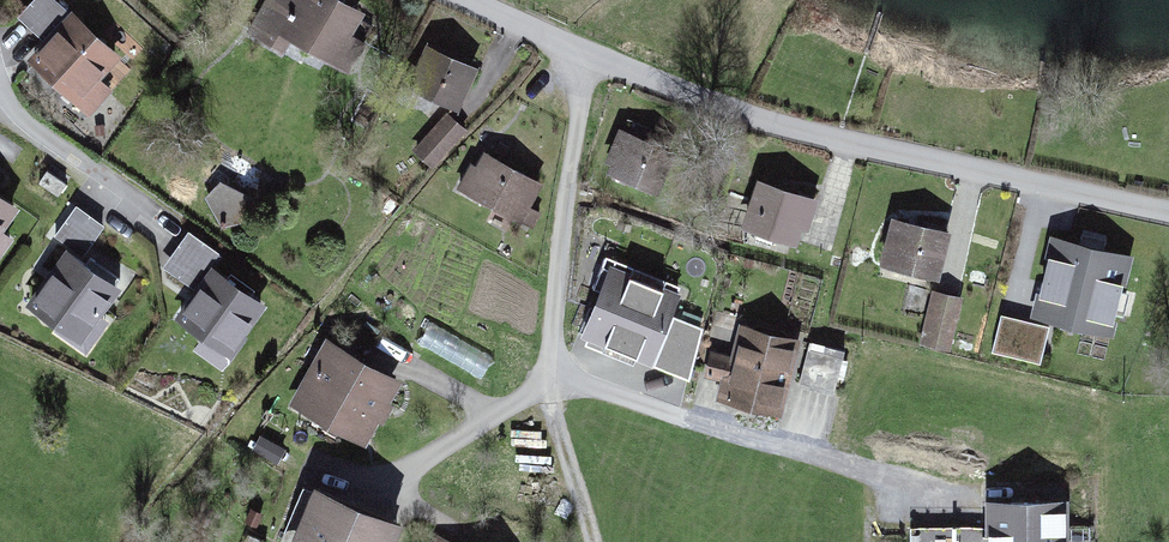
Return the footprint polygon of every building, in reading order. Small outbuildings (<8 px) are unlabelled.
[(66,1),(66,0),(26,0),(18,9),(39,29),(66,1)] [(365,15),(338,0),(266,0),(258,14),(341,62),(365,15)] [(86,92),(122,51),(76,11),(40,52),(86,92)] [(462,111),(483,61),(427,38),(406,89),(462,111)] [(439,171),(469,135),(445,114),(415,150),(439,171)] [(662,187),(681,136),(624,115),(605,166),(662,187)] [(528,226),(549,187),(482,149),(460,186),(528,226)] [(224,169),(203,192),(232,220),(254,197),(224,169)] [(802,236),(814,183),(755,170),(743,223),(802,236)] [(56,228),(84,247),(105,216),(76,197),(56,228)] [(0,199),(0,224),(12,208),(0,199)] [(946,271),(958,218),(888,203),(876,256),(946,271)] [(164,260),(196,279),(218,241),(186,222),(164,260)] [(86,330),(120,287),(72,250),(39,293),(86,330)] [(1093,321),(1105,268),(1044,254),(1042,261),(1024,257),(1015,302),(1093,321)] [(587,345),(654,360),(670,290),(602,275),(587,345)] [(223,358),(255,314),(205,279),(174,323),(223,358)] [(955,351),(967,298),(935,290),(923,343),(955,351)] [(993,344),(1042,355),(1051,317),(1002,306),(993,344)] [(731,394),(784,406),(799,336),(746,324),(731,394)] [(289,407),(365,449),(404,384),(328,343),(289,407)] [(392,516),(322,487),(299,541),(381,541),(392,516)] [(989,505),(990,541),(1069,541),(1068,503),(989,505)]
